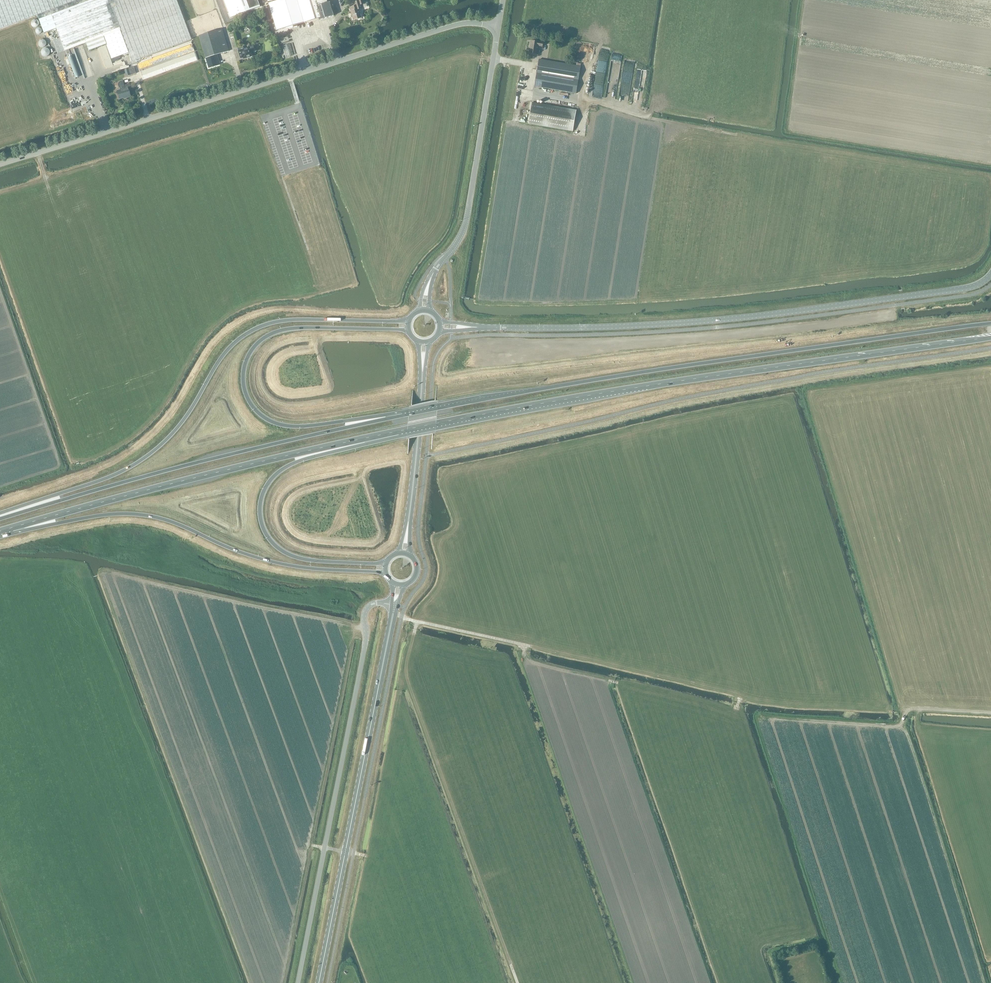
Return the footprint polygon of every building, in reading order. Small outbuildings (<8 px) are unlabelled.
[(6,27),(37,15),(44,33),(57,28),(65,51),(68,50),(86,43),(89,50),(106,44),(111,59),(128,53),(132,64),(137,62),(136,60),(191,40),(176,0),(0,0),(0,29),(6,27)] [(230,18),(260,7),(257,0),(224,0),(230,18)] [(269,3),(268,3),(276,31),(318,18),(319,20),(333,16),(329,2),(327,2),(327,0),(268,0),(269,3)] [(364,4),(363,0),(357,0),(357,1),(353,3),(354,6),(350,8),(353,20),(361,18),(359,9),(362,8),(361,5),(364,4)] [(234,32),(231,23),(226,25),(229,34),(234,32)] [(222,29),(199,36),(206,58),(217,55),(219,54),(229,51),(222,29)] [(529,53),(537,54),(539,46),(542,46),(543,42),(531,41),(529,53)] [(243,47),(238,48),(241,58),(243,57),(243,59),(253,56),(252,52),(257,50),(255,46),(250,47),(243,49),(243,47)] [(599,54),(595,82),(604,83),(609,49),(601,48),(600,51),(604,52),(603,55),(599,54)] [(208,68),(217,65),(216,61),(219,60),(217,55),(206,58),(208,68)] [(535,86),(576,93),(581,66),(539,59),(535,86)] [(128,89),(131,88),(130,84),(124,85),(123,81),(122,81),(123,81),(121,82),(120,82),(119,83),(119,84),(119,85),(119,86),(119,87),(120,87),(120,88),(121,90),(117,91),(119,99),(126,97),(126,98),(130,97),(128,89)] [(82,100),(90,97),(85,82),(77,84),(82,100)] [(528,124),(573,131),(576,110),(532,103),(528,124)] [(382,305),(389,303),(387,297),(380,299),(382,305)]
